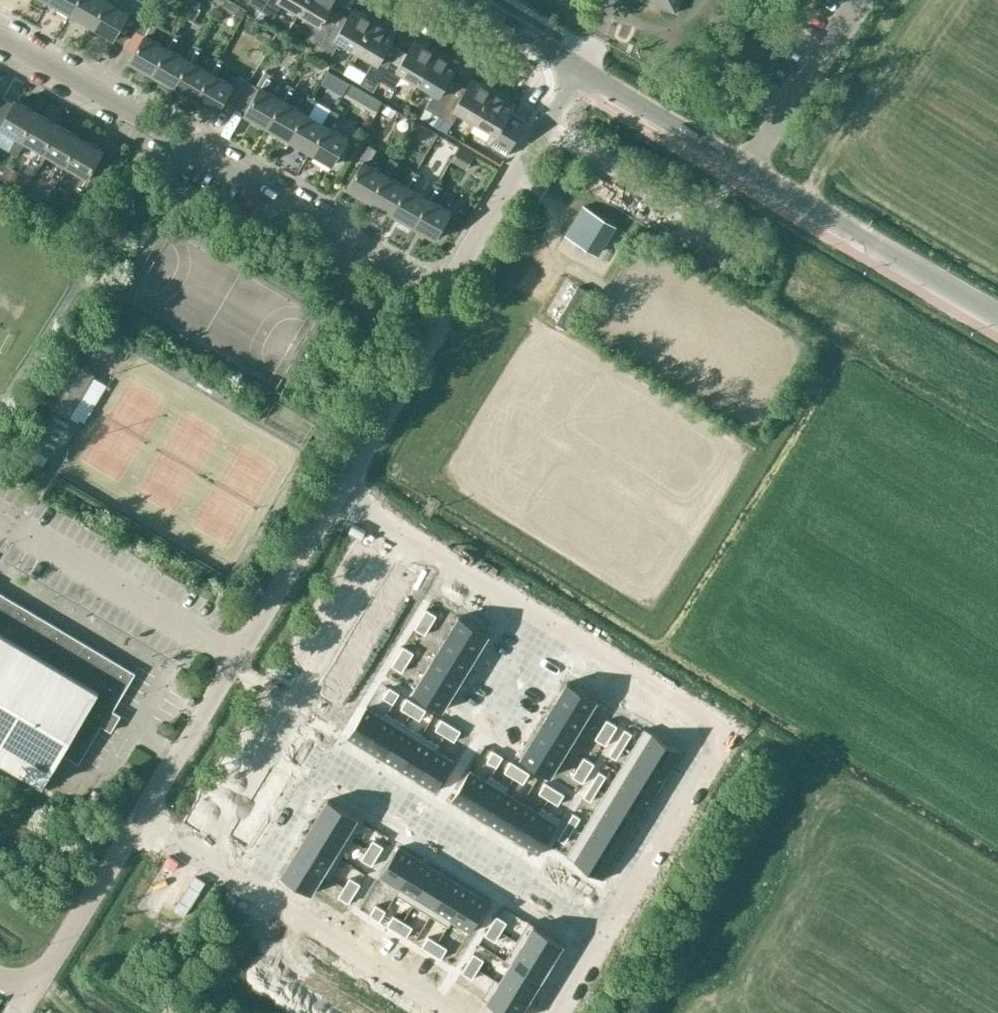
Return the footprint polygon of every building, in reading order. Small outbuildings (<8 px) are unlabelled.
[(50,1),(72,14),(80,0),(51,0),(50,1)] [(72,14),(94,27),(109,0),(80,0),(72,14)] [(139,17),(114,2),(115,0),(109,0),(94,27),(116,39),(117,36),(126,41),(139,17)] [(249,3),(262,10),(268,0),(251,0),(249,3)] [(262,10),(275,18),(285,2),(301,12),(308,0),(268,0),(262,10)] [(322,45),(340,13),(332,8),(337,0),(308,0),(301,12),(318,22),(309,38),(322,45)] [(677,10),(681,0),(649,0),(677,10)] [(342,41),(358,51),(377,19),(363,10),(362,12),(354,8),(348,18),(340,13),(322,45),(334,53),(342,41)] [(131,61),(154,74),(170,48),(165,45),(152,37),(160,23),(152,19),(149,25),(141,21),(136,31),(143,34),(146,36),(131,61)] [(389,29),(390,27),(377,19),(358,51),(375,60),(368,73),(362,83),(375,91),(381,80),(400,48),(391,43),(397,34),(389,29)] [(165,45),(170,48),(154,74),(176,87),(191,60),(187,58),(174,50),(182,36),(174,31),(165,45)] [(408,53),(400,48),(381,80),(394,88),(403,72),(420,82),(439,50),(425,42),(423,45),(416,40),(408,53)] [(196,44),(187,58),(191,60),(176,87),(198,100),(213,73),(209,71),(196,63),(204,48),(196,44)] [(427,108),(441,116),(459,83),(451,78),(459,65),(451,61),(453,58),(439,50),(420,82),(437,92),(427,108)] [(209,71),(213,73),(198,100),(220,112),(227,99),(237,105),(251,82),(241,76),(235,85),(217,75),(226,61),(217,56),(209,71)] [(284,100),(281,98),(267,90),(275,75),(267,71),(258,86),(251,82),(237,105),(248,110),(246,113),(269,127),(284,100)] [(454,123),(461,111),(478,121),(496,89),(482,80),(480,82),(473,78),(467,88),(459,83),(441,116),(454,123)] [(284,100),(269,127),(291,140),(306,113),(302,110),(289,102),(297,88),(289,83),(281,98),(284,100)] [(510,97),(496,89),(478,121),(494,131),(487,143),(501,152),(521,118),(512,112),(517,104),(509,99),(510,97)] [(328,125),(324,123),(311,115),(319,100),(311,96),(302,110),(306,113),(291,140),(313,152),(328,125)] [(0,108),(0,123),(3,125),(2,127),(20,137),(11,151),(20,156),(28,141),(24,139),(39,112),(18,100),(14,107),(4,101),(0,108)] [(333,109),(324,123),(328,125),(313,152),(334,165),(350,138),(332,127),(341,113),(333,109)] [(61,125),(39,112),(24,139),(28,141),(42,149),(33,164),(41,168),(50,154),(46,152),(61,125)] [(83,138),(61,125),(46,152),(50,154),(63,162),(55,176),(63,181),(72,166),(67,164),(83,138)] [(99,183),(113,159),(104,154),(106,151),(83,138),(67,164),(72,166),(85,174),(77,189),(86,194),(94,180),(99,183)] [(364,162),(349,188),(372,201),(388,175),(384,172),(370,164),(379,149),(370,145),(361,161),(364,162)] [(392,157),(384,172),(388,175),(372,201),(394,214),(410,187),(406,185),(392,177),(400,162),(392,157)] [(432,200),(428,198),(413,190),(422,175),(414,170),(406,185),(410,187),(394,214),(416,226),(432,200)] [(436,183),(428,198),(432,200),(416,226),(438,239),(453,213),(436,202),(444,187),(436,183)] [(584,205),(566,234),(599,256),(618,226),(584,205)] [(90,382),(96,373),(74,361),(83,345),(70,337),(35,395),(71,415),(90,382)] [(34,433),(27,443),(47,456),(53,447),(34,433)] [(45,785),(63,754),(80,764),(102,726),(112,731),(122,715),(115,711),(137,673),(0,592),(0,758),(45,785)] [(427,608),(421,617),(432,624),(437,614),(427,608)] [(460,614),(448,634),(478,652),(490,633),(460,614)] [(421,617),(415,627),(426,633),(432,624),(421,617)] [(448,634),(437,652),(467,671),(478,652),(448,634)] [(404,645),(398,655),(409,661),(414,652),(404,645)] [(437,652),(425,671),(455,690),(467,671),(437,652)] [(398,655),(392,664),(403,671),(409,661),(398,655)] [(293,671),(283,665),(279,671),(289,677),(293,671)] [(425,671),(413,691),(443,709),(455,690),(425,671)] [(568,681),(556,700),(586,718),(598,699),(568,681)] [(390,686),(384,696),(394,702),(400,692),(390,686)] [(408,697),(402,707),(411,713),(417,703),(408,697)] [(556,700),(545,719),(574,737),(586,718),(556,700)] [(417,703),(411,713),(421,719),(427,708),(417,703)] [(367,706),(349,736),(366,747),(384,717),(367,706)] [(384,717),(366,747),(384,758),(405,723),(387,712),(384,717)] [(442,718),(436,728),(446,734),(452,724),(442,718)] [(545,719),(533,737),(563,756),(574,737),(545,719)] [(608,719),(602,728),(612,734),(618,725),(608,719)] [(405,723),(384,758),(401,768),(422,733),(405,723)] [(452,724),(446,734),(455,740),(461,729),(452,724)] [(602,728),(596,738),(606,744),(612,734),(602,728)] [(626,728),(618,741),(624,745),(632,732),(626,728)] [(645,728),(632,749),(669,772),(682,751),(645,728)] [(422,733),(401,768),(419,779),(437,749),(440,744),(422,733)] [(533,737),(521,757),(551,775),(563,756),(533,737)] [(618,741),(610,754),(617,758),(624,745),(618,741)] [(437,749),(419,779),(436,790),(454,760),(437,749)] [(632,749),(619,770),(656,793),(669,772),(632,749)] [(494,750),(488,760),(497,766),(504,756),(494,750)] [(585,756),(579,766),(589,772),(595,762),(585,756)] [(511,760),(505,771),(515,776),(521,766),(511,760)] [(521,766),(515,776),(524,782),(530,772),(521,766)] [(579,766),(573,775),(583,781),(589,772),(579,766)] [(470,770),(452,799),(469,810),(488,780),(470,770)] [(600,770),(592,783),(599,787),(606,775),(600,770)] [(619,770),(606,791),(643,814),(656,793),(619,770)] [(488,780),(469,810),(488,821),(506,791),(509,786),(491,775),(488,780)] [(546,782),(540,792),(549,797),(555,787),(546,782)] [(592,783),(584,796),(591,800),(599,787),(592,783)] [(555,787),(549,797),(559,803),(565,793),(555,787)] [(506,791),(488,821),(505,831),(523,802),(506,791)] [(606,791),(593,812),(630,835),(643,814),(606,791)] [(329,798),(317,817),(352,839),(364,819),(329,798)] [(523,802),(505,831),(521,842),(539,812),(523,802)] [(539,812),(521,842),(540,853),(561,818),(543,806),(539,812)] [(574,812),(566,825),(573,829),(581,816),(574,812)] [(593,812),(580,833),(617,856),(630,835),(593,812)] [(317,817),(305,836),(341,858),(352,839),(317,817)] [(566,825),(559,837),(565,841),(573,829),(566,825)] [(580,833),(567,855),(604,878),(617,856),(580,833)] [(305,836),(293,855),(323,874),(329,877),(341,858),(305,836)] [(373,838),(367,848),(377,854),(383,845),(373,838)] [(399,846),(381,876),(400,887),(396,892),(397,893),(418,858),(399,846)] [(367,848),(361,857),(371,864),(377,854),(367,848)] [(293,855),(282,874),(312,892),(323,874),(293,855)] [(418,858),(397,893),(414,903),(436,868),(418,858)] [(436,868),(414,903),(431,914),(453,879),(436,868)] [(351,876),(345,886),(355,892),(361,883),(351,876)] [(453,879),(431,914),(449,924),(470,889),(453,879)] [(345,886),(339,895),(349,902),(355,892),(345,886)] [(470,889),(449,924),(449,925),(452,919),(471,931),(489,901),(470,889)] [(377,904),(370,914),(380,920),(386,910),(377,904)] [(394,914),(388,925),(397,930),(404,920),(394,914)] [(497,915),(491,924),(502,931),(508,921),(497,915)] [(404,920),(397,930),(407,936),(413,926),(404,920)] [(529,921),(517,940),(553,962),(564,942),(529,921)] [(491,924),(485,934),(496,940),(502,931),(491,924)] [(429,935),(422,946),(432,952),(438,941),(429,935)] [(517,940),(506,959),(541,980),(553,962),(517,940)] [(438,941),(432,952),(441,957),(448,947),(438,941)] [(282,944),(261,978),(275,986),(266,1001),(283,1012),(295,991),(285,985),(303,956),(282,944)] [(474,952),(468,962),(479,968),(484,958),(474,952)] [(495,977),(494,978),(530,999),(541,980),(506,959),(506,960),(511,963),(500,980),(495,977)] [(468,962),(462,971),(473,977),(479,968),(468,962)] [(296,1012),(338,1012),(354,987),(333,975),(316,1004),(306,998),(296,1012)] [(483,997),(509,1012),(521,1012),(530,999),(494,978),(483,997)] [(338,1012),(366,1012),(374,1000),(354,987),(338,1012)]
